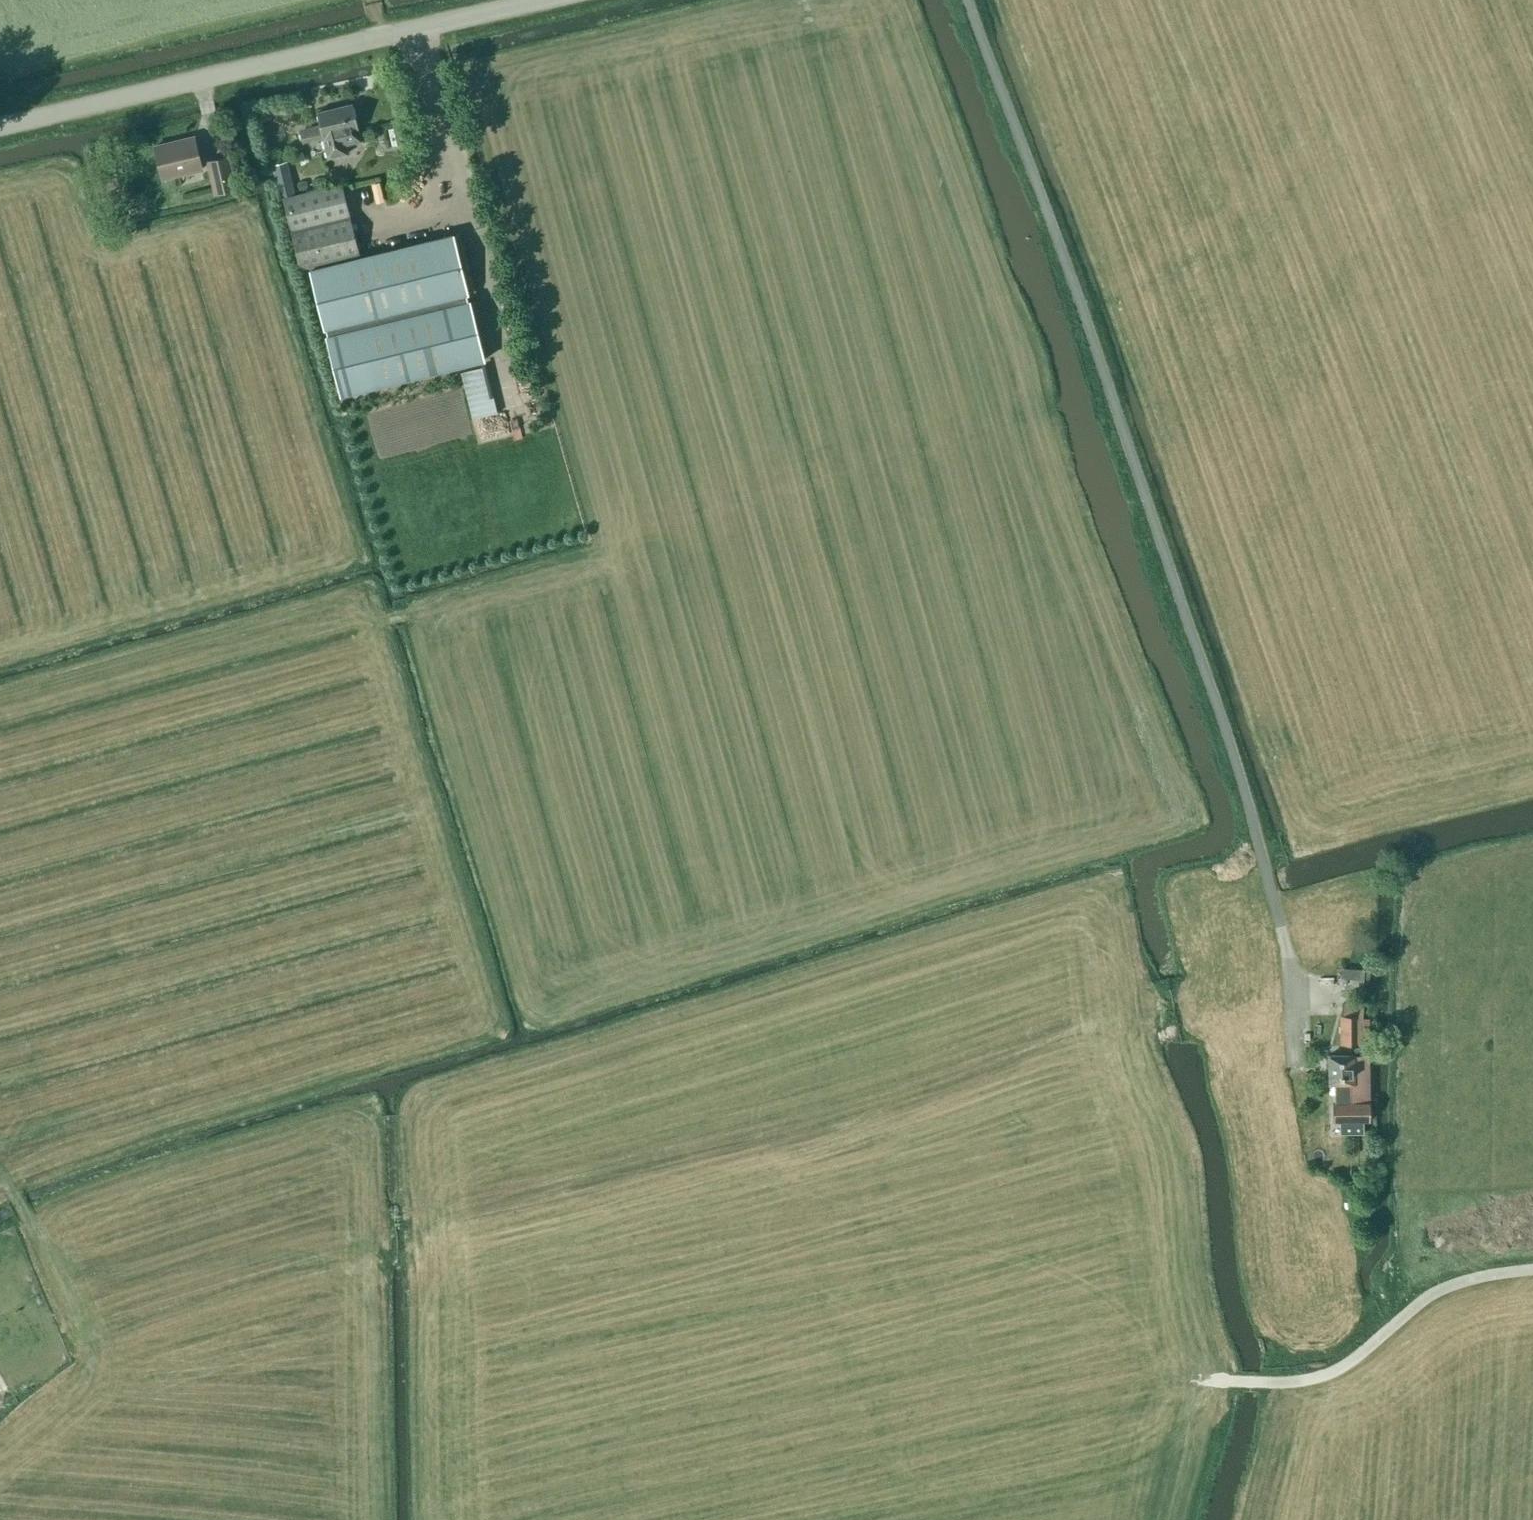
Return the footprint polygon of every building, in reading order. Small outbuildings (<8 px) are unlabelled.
[(352,104),(317,112),(319,124),(298,129),(302,143),(323,138),(328,159),(347,154),(345,145),(361,141),(352,104)] [(155,146),(163,178),(202,169),(194,137),(155,146)] [(208,162),(215,193),(235,188),(228,157),(208,162)] [(287,162),(272,165),(279,198),(295,195),(293,185),(287,162)] [(283,199),(300,269),(357,255),(341,185),(283,199)] [(466,295),(468,294),(453,235),(309,270),(324,330),(326,329),(328,336),(326,336),(340,396),(484,360),(470,301),(468,302),(466,295)] [(1342,968),(1342,978),(1353,978),(1353,989),(1368,989),(1369,969),(1342,968)] [(1340,1016),(1340,1045),(1368,1045),(1368,1018),(1362,1018),(1364,1001),(1343,1001),(1341,1016),(1340,1016)] [(1369,1088),(1368,1056),(1353,1056),(1330,1056),(1329,1084),(1334,1084),(1334,1102),(1332,1102),(1332,1121),(1369,1121),(1369,1088)]
